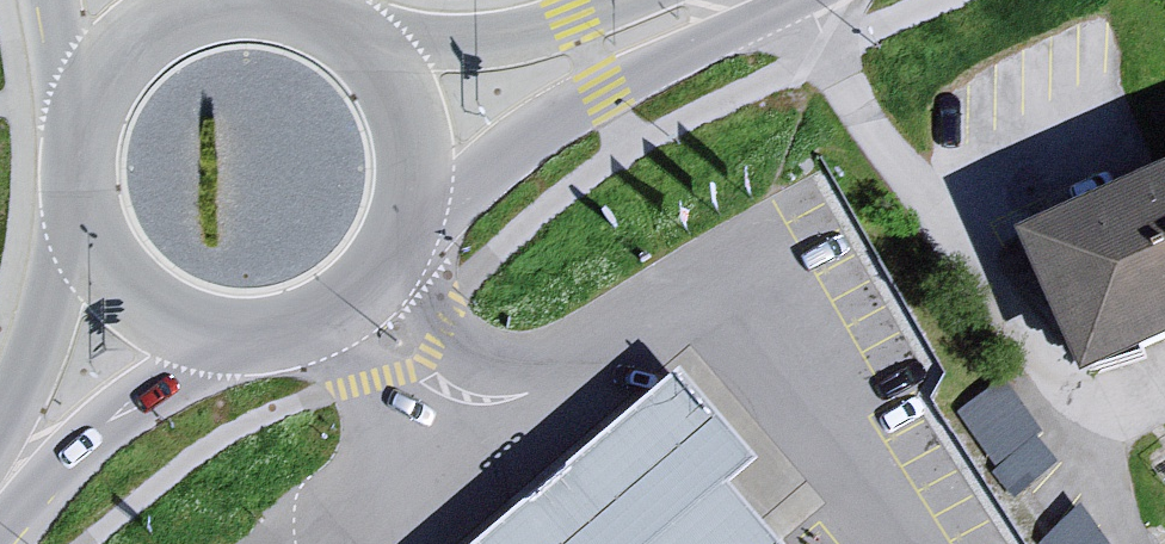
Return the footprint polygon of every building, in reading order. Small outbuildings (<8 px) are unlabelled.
[(994,249),(1064,389),(1164,346),(1164,179),(994,249)] [(486,543),(760,543),(724,499),(749,478),(670,386),(486,543)] [(1061,457),(1024,391),(979,416),(1015,482),(1061,457)] [(1048,535),(1056,543),(1121,543),(1087,502),(1048,535)]
